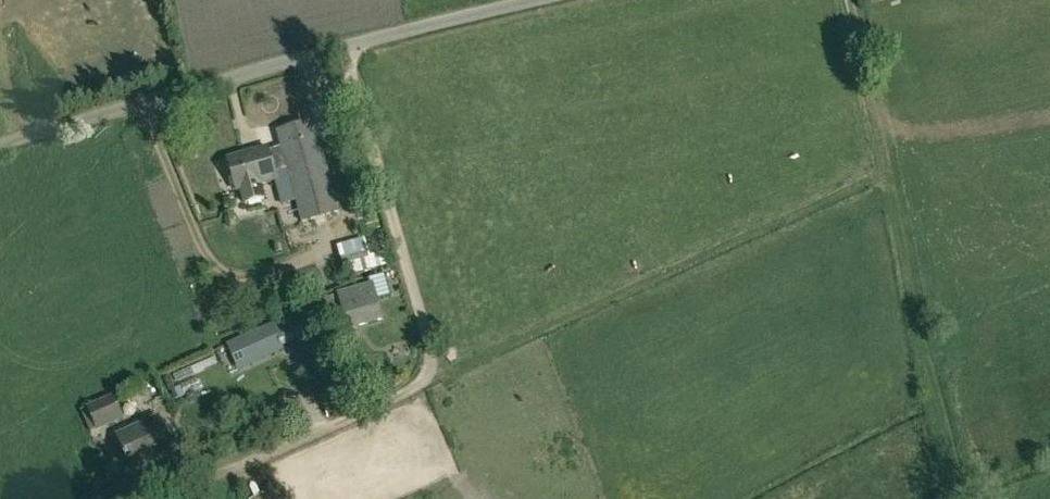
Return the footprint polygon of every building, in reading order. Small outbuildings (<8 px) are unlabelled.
[(315,121),(276,131),(300,224),(340,213),(315,121)] [(264,199),(260,184),(276,180),(268,149),(228,160),(237,191),(242,190),(245,204),(264,199)] [(236,225),(234,211),(224,213),(226,227),(236,225)] [(367,237),(337,245),(345,275),(347,275),(347,277),(377,269),(367,237)] [(372,285),(347,292),(351,305),(344,307),(350,327),(382,318),(372,285)] [(249,335),(256,353),(279,343),(281,347),(325,328),(320,316),(329,312),(323,297),(305,305),(306,308),(270,324),(271,326),(249,335)] [(98,430),(124,419),(114,396),(88,407),(98,430)] [(118,437),(132,469),(158,457),(159,459),(173,453),(159,420),(118,437)]
